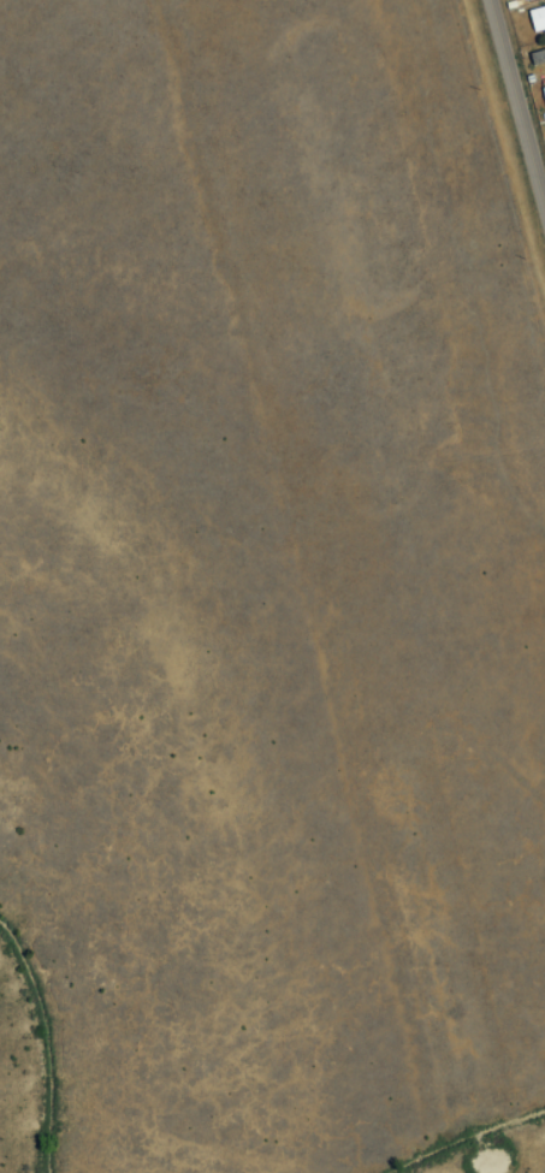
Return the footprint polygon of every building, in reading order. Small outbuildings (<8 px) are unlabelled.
[(532,5),(529,29),(544,31),(544,7),(532,5)] [(531,64),(544,61),(544,48),(528,52),(531,64)]
